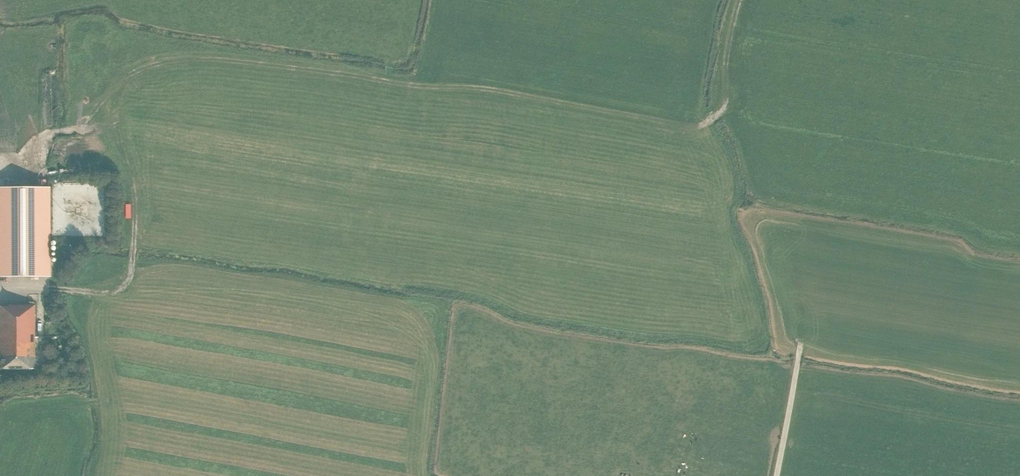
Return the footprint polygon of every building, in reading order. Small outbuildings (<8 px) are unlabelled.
[(49,276),(49,187),(0,187),(0,277),(49,276)] [(9,306),(0,306),(0,355),(1,355),(1,368),(33,368),(34,368),(34,305),(9,305),(9,306)]
